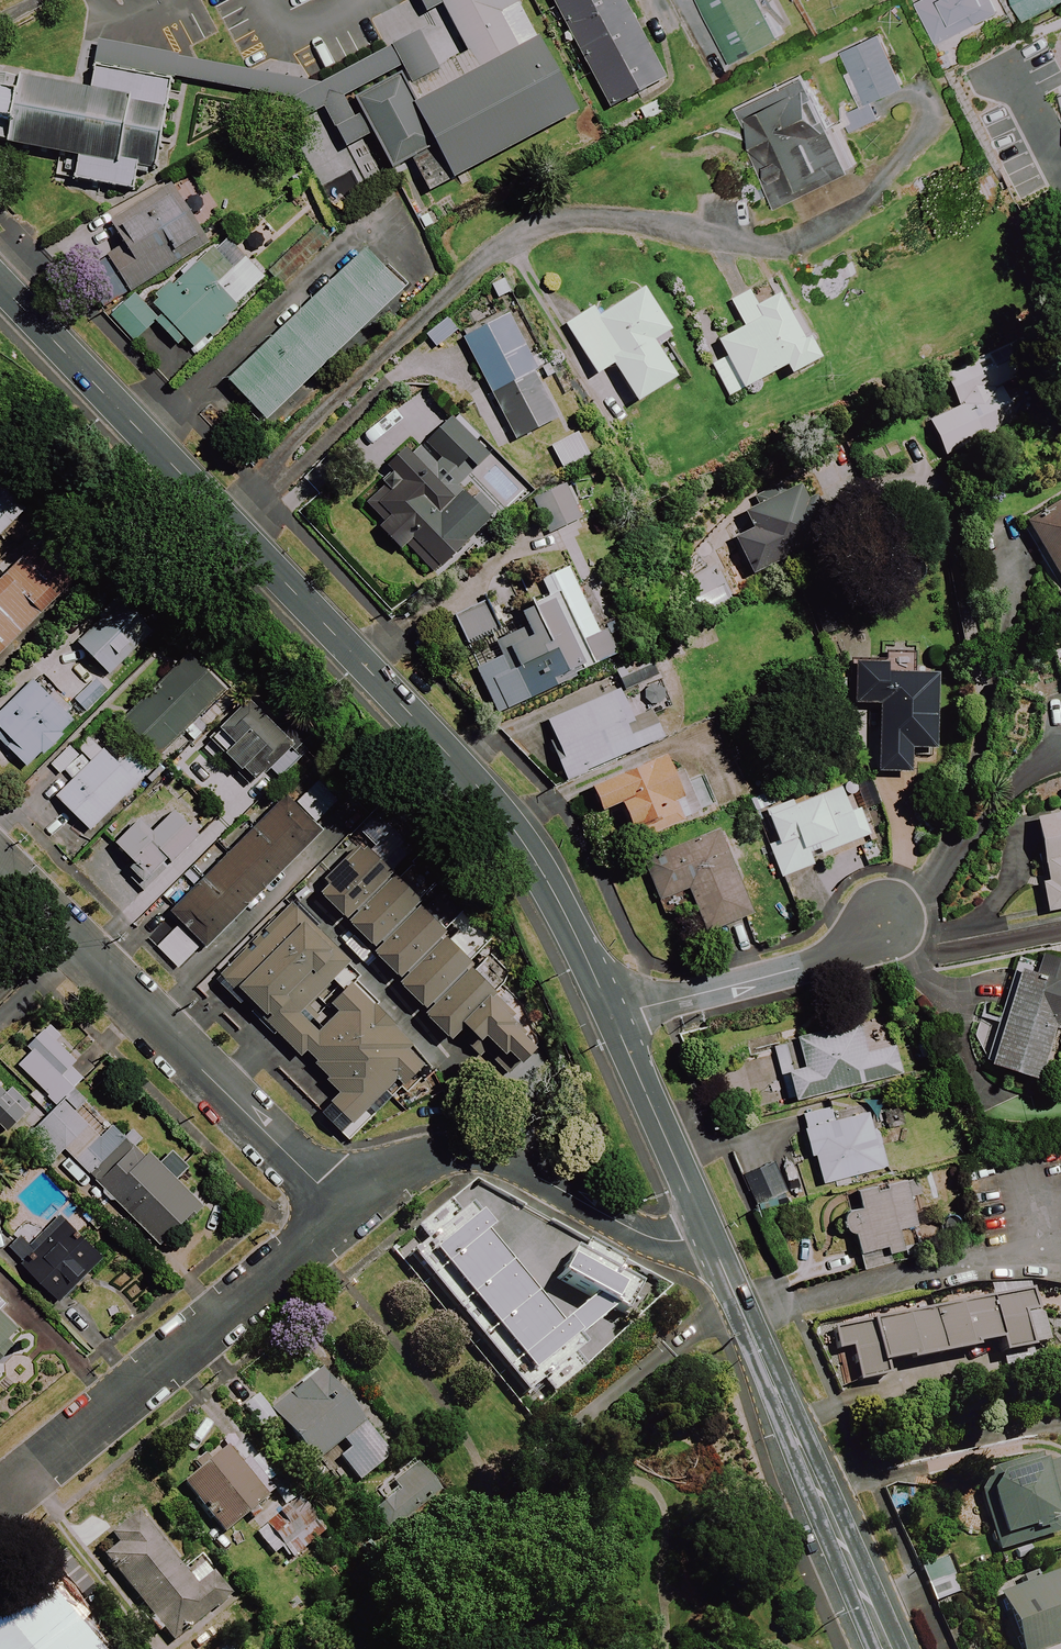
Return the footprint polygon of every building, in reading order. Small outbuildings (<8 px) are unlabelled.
[(374,68),(301,106),(320,143),(351,127),(371,164),(398,149),(413,179),(504,132),(503,131),(561,101),(508,0),(425,0),(450,48),(382,83),(374,68)] [(620,0),(549,0),(607,110),(663,81),(620,0)] [(734,62),(785,36),(767,0),(702,0),(734,62)] [(990,0),(925,0),(916,4),(936,45),(956,35),(958,40),(999,19),(990,0)] [(1026,20),(1060,2),(1060,0),(1016,0),(1026,20)] [(157,71),(275,88),(288,113),(301,106),(374,68),(387,61),(370,31),(297,69),(81,35),(77,57),(157,71)] [(874,101),(905,87),(880,33),(835,54),(859,106),(843,113),(852,132),(883,118),(874,101)] [(0,70),(0,132),(60,143),(56,168),(118,179),(123,154),(141,157),(157,71),(77,57),(74,77),(1,64),(0,70)] [(853,171),(803,72),(735,105),(767,169),(763,171),(781,207),(853,171)] [(201,237),(169,188),(109,227),(122,248),(83,273),(107,309),(176,264),(171,256),(201,237)] [(232,271),(210,250),(172,288),(167,283),(144,306),(133,295),(109,319),(134,343),(153,324),(176,346),(182,340),(193,351),(263,280),(243,260),(232,271)] [(402,291),(363,251),(226,383),(264,423),(402,291)] [(671,336),(643,289),(598,317),(592,309),(564,327),(595,377),(612,367),(635,404),(675,380),(654,346),(671,336)] [(726,399),(742,391),(784,368),(789,377),(819,361),(806,338),(802,341),(778,296),(756,308),(747,292),(728,303),(742,329),(716,343),(725,358),(709,367),(726,399)] [(542,376),(509,312),(459,337),(514,442),(557,420),(536,379),(542,376)] [(453,335),(445,323),(425,337),(434,349),(453,335)] [(1015,393),(1006,397),(1000,385),(1023,375),(1010,344),(942,374),(957,409),(927,422),(943,456),(1017,423),(1027,419),(1015,393)] [(404,447),(388,464),(393,469),(384,479),(393,488),(384,497),(379,492),(365,506),(383,524),(377,530),(399,551),(404,546),(434,576),(497,512),(479,495),(471,502),(458,489),(488,458),(448,418),(412,455),(404,447)] [(589,461),(577,433),(549,446),(561,473),(589,461)] [(738,516),(746,533),(734,539),(751,575),(824,539),(809,508),(794,478),(753,498),(757,506),(738,516)] [(580,520),(565,486),(532,501),(548,535),(580,520)] [(22,511),(0,488),(0,533),(22,511)] [(1031,517),(1060,581),(1060,503),(1031,517)] [(35,544),(0,580),(0,655),(54,601),(73,582),(35,544)] [(556,680),(579,670),(580,673),(620,657),(588,582),(554,596),(517,612),(525,630),(498,641),(483,607),(453,620),(494,715),(559,687),(556,680)] [(152,632),(118,599),(75,644),(108,677),(152,632)] [(926,677),(927,655),(885,653),(884,675),(859,674),(858,705),(878,706),(875,774),(909,775),(910,750),(932,751),(935,677),(926,677)] [(627,667),(636,687),(658,677),(649,657),(627,667)] [(157,757),(182,731),(191,739),(205,724),(197,716),(220,691),(187,659),(124,725),(157,757)] [(33,683),(0,714),(0,732),(10,742),(5,747),(26,770),(73,725),(33,683)] [(631,723),(618,692),(542,724),(567,780),(661,740),(650,714),(631,723)] [(294,745),(245,701),(208,741),(256,786),(294,745)] [(78,758),(68,748),(48,766),(58,777),(78,758)] [(151,770),(128,748),(113,763),(102,751),(55,798),(89,833),(151,770)] [(617,801),(634,843),(699,816),(682,773),(672,777),(664,757),(588,787),(597,809),(617,801)] [(316,782),(293,806),(285,798),(171,916),(179,924),(154,950),(176,971),(201,945),(208,952),(322,834),(315,827),(338,803),(316,782)] [(868,837),(849,782),(764,813),(774,842),(766,845),(778,879),(813,867),(807,850),(816,847),(819,855),(868,837)] [(187,813),(161,788),(109,841),(148,879),(163,864),(167,868),(198,838),(180,820),(187,813)] [(1033,819),(1047,882),(1039,884),(1045,913),(1054,911),(1060,909),(1060,813),(1033,819)] [(750,915),(718,832),(639,862),(655,902),(687,890),(703,933),(750,915)] [(342,922),(390,877),(359,844),(311,889),(342,922)] [(390,877),(342,922),(346,927),(344,929),(366,953),(416,906),(390,877)] [(298,1013),(349,965),(293,905),(219,973),(300,1059),(304,1055),(340,1093),(330,1102),(352,1125),(371,1107),(378,1114),(429,1066),(351,983),(327,1005),(336,1015),(317,1033),(298,1013)] [(416,906),(366,953),(394,983),(445,937),(416,906)] [(445,937),(394,983),(420,1011),(471,964),(445,937)] [(972,1036),(990,1067),(1037,1082),(1055,1026),(1060,1028),(1060,965),(1053,962),(1047,981),(1019,973),(1010,1004),(985,996),(972,1036)] [(444,1037),(449,1043),(465,1028),(461,1023),(496,991),(495,990),(471,964),(420,1011),(444,1037)] [(461,1023),(465,1028),(479,1042),(485,1037),(514,1069),(543,1042),(496,991),(461,1023)] [(864,1053),(857,1023),(796,1038),(804,1068),(785,1073),(793,1102),(900,1075),(892,1046),(864,1053)] [(88,1072),(45,1030),(13,1063),(56,1105),(88,1072)] [(6,1133),(31,1110),(4,1080),(0,1083),(0,1126),(6,1133)] [(122,1140),(73,1090),(22,1140),(48,1166),(55,1159),(72,1177),(81,1168),(159,1247),(204,1203),(178,1176),(188,1167),(171,1150),(155,1167),(125,1137),(122,1140)] [(828,1109),(800,1116),(811,1159),(816,1158),(823,1185),(883,1169),(869,1114),(851,1119),(849,1111),(829,1116),(828,1109)] [(860,1215),(850,1216),(858,1254),(887,1249),(889,1258),(903,1256),(901,1246),(898,1231),(915,1227),(910,1198),(919,1196),(916,1180),(855,1191),(860,1215)] [(485,1234),(466,1210),(459,1216),(447,1202),(416,1228),(388,1251),(404,1270),(410,1265),(521,1399),(540,1383),(550,1396),(600,1355),(583,1334),(612,1311),(622,1316),(636,1290),(615,1279),(623,1263),(589,1245),(580,1261),(572,1256),(555,1283),(589,1300),(558,1325),(549,1332),(475,1243),(485,1234)] [(106,1265),(61,1217),(31,1244),(22,1235),(7,1249),(60,1307),(106,1265)] [(904,1363),(904,1366),(973,1352),(972,1349),(994,1345),(997,1358),(1043,1349),(1030,1288),(1010,1292),(829,1330),(834,1359),(848,1356),(854,1386),(885,1380),(882,1367),(904,1363)] [(0,1314),(0,1369),(28,1340),(0,1314)] [(375,1436),(320,1370),(268,1412),(312,1466),(340,1443),(346,1451),(336,1459),(357,1484),(388,1459),(372,1439),(375,1436)] [(264,1501),(224,1451),(181,1486),(221,1536),(264,1501)] [(1054,1527),(1038,1470),(1034,1471),(1030,1457),(978,1472),(997,1539),(1023,1532),(1024,1536),(1054,1527)] [(438,1494),(420,1472),(369,1514),(387,1536),(438,1494)] [(184,1572),(139,1513),(110,1535),(118,1546),(102,1557),(169,1644),(228,1599),(199,1561),(184,1572)] [(291,1543),(273,1519),(253,1535),(272,1558),(291,1543)] [(48,1564),(0,1602),(0,1648),(99,1648),(66,1608),(77,1600),(48,1564)] [(994,1596),(1013,1648),(1059,1648),(1058,1646),(1060,1645),(1060,1572),(994,1596)]
